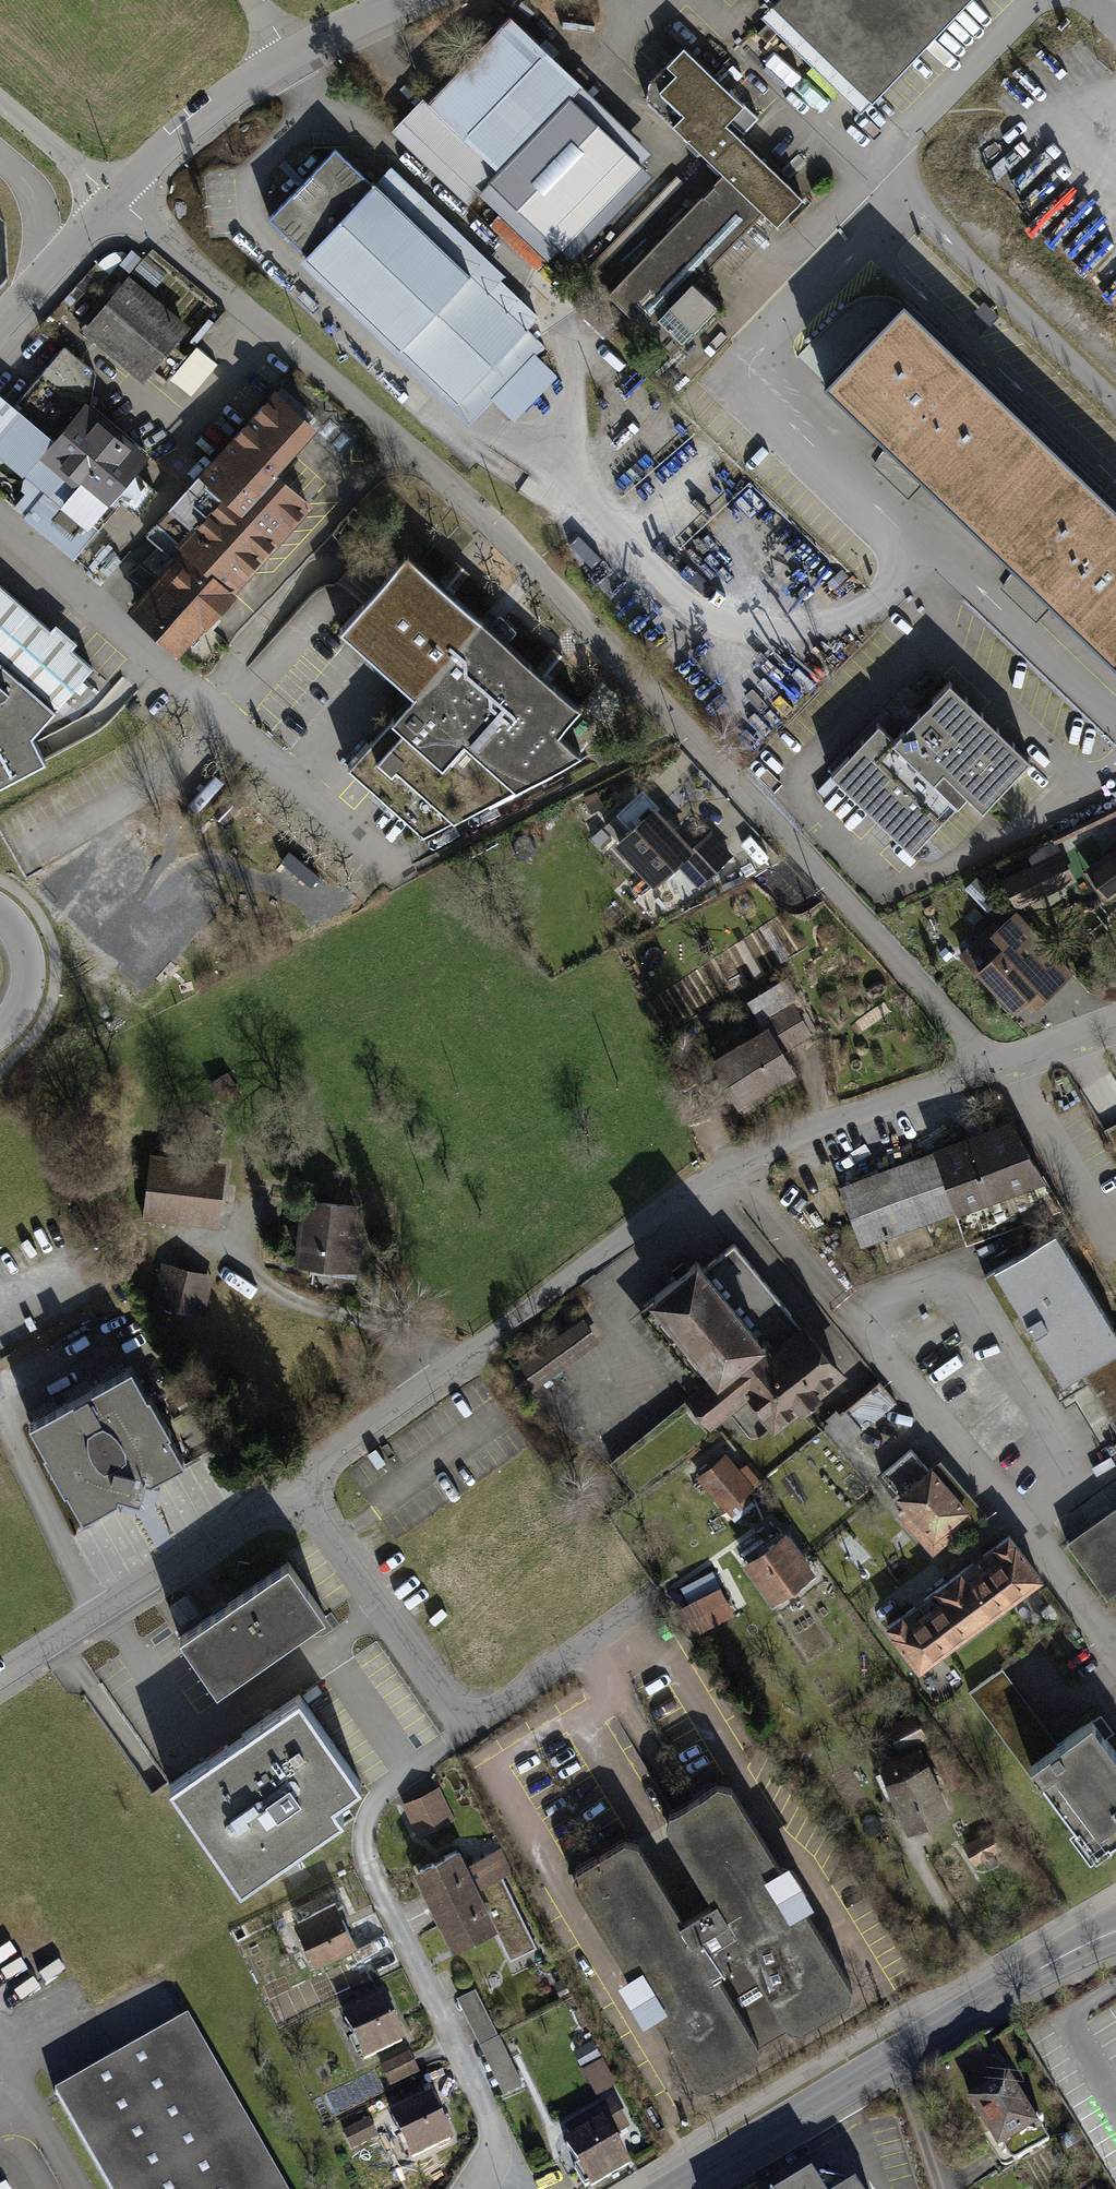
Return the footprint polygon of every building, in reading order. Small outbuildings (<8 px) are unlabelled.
[(872,101),(969,0),(771,0),(773,2),(771,4),(872,101)] [(582,85),(510,16),(427,102),(499,171),(489,181),(560,248),(641,164),(571,97),(582,85)] [(729,91),(683,47),(648,83),(646,100),(722,173),(762,211),(776,225),(802,198),(739,137),(758,117),(730,90),(729,91)] [(652,152),(582,85),(571,97),(641,164),(652,152)] [(499,171),(427,102),(422,98),(391,130),(468,204),(479,193),(549,260),(560,248),(489,181),(499,171)] [(372,185),(335,149),(269,217),(307,253),(304,255),(457,402),(528,329),(375,182),(372,185)] [(653,175),(641,164),(560,248),(572,260),(653,175)] [(391,166),(375,182),(528,329),(543,312),(391,166)] [(718,305),(694,282),(719,256),(762,211),(722,173),(607,294),(670,354),(718,305)] [(626,241),(683,182),(676,175),(619,234),(626,241)] [(776,225),(762,211),(719,256),(734,269),(776,225)] [(184,327),(129,281),(89,330),(143,375),(148,370),(163,382),(185,356),(170,344),(184,327)] [(823,384),(969,524),(1050,441),(904,301),(823,384)] [(64,346),(10,410),(13,413),(0,429),(0,449),(49,491),(38,503),(29,496),(18,509),(75,556),(115,508),(105,499),(111,491),(137,512),(155,491),(131,470),(146,452),(90,405),(95,373),(64,346)] [(181,379),(202,389),(216,363),(195,352),(181,379)] [(311,426),(274,393),(172,506),(173,507),(158,522),(175,537),(178,534),(183,538),(193,526),(206,538),(204,539),(206,541),(192,556),(230,589),(307,504),(271,470),(311,426)] [(10,410),(0,402),(0,429),(13,413),(10,410)] [(1050,441),(969,524),(1115,664),(1115,663),(1115,505),(1050,441)] [(580,707),(407,553),(340,628),(413,694),(348,767),(423,834),(581,752),(559,732),(580,707)] [(174,561),(158,579),(203,620),(230,589),(192,556),(182,568),(174,561)] [(147,591),(158,579),(139,566),(129,575),(147,591)] [(158,579),(147,591),(142,597),(150,604),(141,614),(178,647),(203,620),(158,579)] [(45,760),(32,734),(92,667),(0,585),(0,784),(45,760)] [(894,737),(879,723),(830,773),(912,851),(967,794),(982,808),(1031,758),(950,680),(894,737)] [(657,807),(643,791),(619,814),(632,828),(619,840),(657,881),(687,853),(708,876),(730,855),(709,833),(690,850),(653,811),(657,807)] [(1115,811),(1115,805),(1053,835),(1056,840),(1115,811)] [(1090,871),(1106,894),(1115,887),(1115,852),(1090,871)] [(1069,877),(1059,857),(1009,880),(1019,900),(1069,877)] [(1071,971),(1024,920),(1019,924),(1012,916),(995,931),(991,926),(962,953),(979,971),(1013,1007),(1029,992),(1038,1001),(1071,971)] [(750,1000),(767,1029),(715,1060),(740,1102),(762,1089),(761,1087),(792,1069),(780,1049),(809,1032),(792,1005),(799,1001),(786,979),(750,1000)] [(1062,1208),(1013,1127),(845,1188),(863,1240),(959,1204),(971,1240),(1062,1208)] [(211,1217),(217,1169),(157,1162),(151,1210),(211,1217)] [(355,1206),(306,1201),(299,1262),(356,1268),(358,1250),(350,1249),(355,1206)] [(1055,1231),(995,1268),(1063,1381),(1089,1365),(1115,1408),(1115,1333),(1055,1231)] [(658,1304),(648,1312),(705,1383),(689,1396),(692,1399),(710,1421),(727,1408),(747,1432),(760,1433),(773,1422),(775,1423),(838,1371),(803,1329),(772,1354),(760,1338),(791,1313),(734,1243),(702,1269),(696,1262),(653,1297),(658,1304)] [(207,1278),(165,1268),(157,1299),(199,1310),(207,1278)] [(599,1342),(582,1318),(506,1373),(523,1397),(599,1342)] [(147,1393),(132,1364),(29,1421),(45,1450),(43,1451),(65,1490),(67,1489),(83,1518),(117,1498),(120,1490),(136,1493),(142,1478),(150,1480),(185,1461),(169,1432),(171,1431),(149,1392),(147,1393)] [(896,1401),(879,1381),(824,1426),(841,1446),(896,1401)] [(710,1421),(692,1399),(612,1464),(637,1496),(719,1432),(710,1421)] [(910,1448),(881,1474),(907,1503),(898,1511),(933,1551),(973,1516),(931,1468),(929,1470),(910,1448)] [(737,1472),(724,1457),(701,1475),(727,1506),(758,1480),(745,1465),(737,1472)] [(1073,1549),(1107,1597),(1115,1590),(1115,1518),(1073,1549)] [(785,1536),(749,1562),(773,1596),(809,1570),(785,1536)] [(1040,1577),(1009,1536),(995,1546),(1002,1555),(984,1568),(1008,1600),(1040,1577)] [(908,1569),(897,1556),(886,1566),(897,1579),(908,1569)] [(325,1615),(288,1562),(179,1637),(216,1690),(325,1615)] [(1008,1600),(984,1568),(967,1581),(960,1572),(948,1581),(979,1622),(1008,1600)] [(730,1612),(712,1576),(688,1588),(696,1603),(678,1611),(689,1632),(730,1612)] [(979,1622),(948,1581),(937,1590),(943,1599),(926,1612),(950,1644),(979,1622)] [(950,1644),(926,1612),(909,1624),(902,1616),(889,1626),(919,1667),(950,1644)] [(1092,1719),(1058,1743),(1003,1667),(969,1692),(1030,1776),(1037,1770),(1096,1851),(1115,1837),(1115,1753),(1092,1719)] [(299,1694),(169,1784),(241,1887),(344,1816),(334,1802),(361,1784),(299,1694)] [(912,1716),(891,1728),(902,1748),(924,1735),(912,1716)] [(961,1782),(944,1750),(932,1757),(949,1788),(961,1782)] [(917,1754),(886,1768),(912,1824),(943,1810),(917,1754)] [(717,1782),(671,1810),(667,1824),(713,1900),(684,1918),(638,1842),(624,1838),(577,1867),(574,1881),(623,1962),(633,1964),(654,1999),(651,2009),(694,2079),(708,2082),(754,2054),(756,2045),(792,2023),(801,2026),(848,1998),(851,1984),(802,1902),(792,1900),(778,1877),(780,1867),(731,1785),(717,1782)] [(437,1790),(407,1804),(420,1831),(450,1817),(437,1790)] [(997,1848),(988,1833),(966,1846),(975,1861),(997,1848)] [(464,1865),(457,1850),(420,1868),(426,1880),(423,1881),(435,1906),(501,1874),(510,1870),(499,1849),(464,1865)] [(529,1930),(501,1874),(435,1906),(454,1944),(494,1925),(502,1944),(529,1930)] [(354,1942),(334,1902),(297,1920),(316,1960),(354,1942)] [(479,2040),(497,2032),(474,1986),(456,1994),(479,2040)] [(382,2001),(345,2019),(364,2059),(402,2041),(382,2001)] [(187,2017),(55,2093),(110,2188),(286,2188),(187,2017)] [(600,2054),(592,2039),(580,2046),(588,2061),(600,2054)] [(382,2067),(390,2085),(417,2072),(408,2055),(382,2067)] [(618,2086),(602,2055),(581,2067),(597,2097),(618,2086)] [(1007,2080),(972,2101),(998,2145),(1007,2140),(1017,2158),(1049,2139),(1037,2120),(1033,2122),(1007,2080)] [(450,2138),(430,2099),(393,2118),(412,2157),(450,2138)] [(574,2168),(585,2186),(589,2183),(591,2187),(629,2164),(608,2131),(625,2121),(614,2102),(567,2129),(573,2140),(566,2144),(579,2166),(574,2168)] [(369,2119),(344,2132),(352,2148),(377,2136),(369,2119)] [(1062,2139),(1067,2147),(1078,2141),(1073,2132),(1062,2139)] [(811,2177),(791,2188),(848,2188),(846,2185),(821,2179),(815,2182),(811,2177)] [(1090,2178),(1073,2188),(1097,2188),(1090,2178)]
